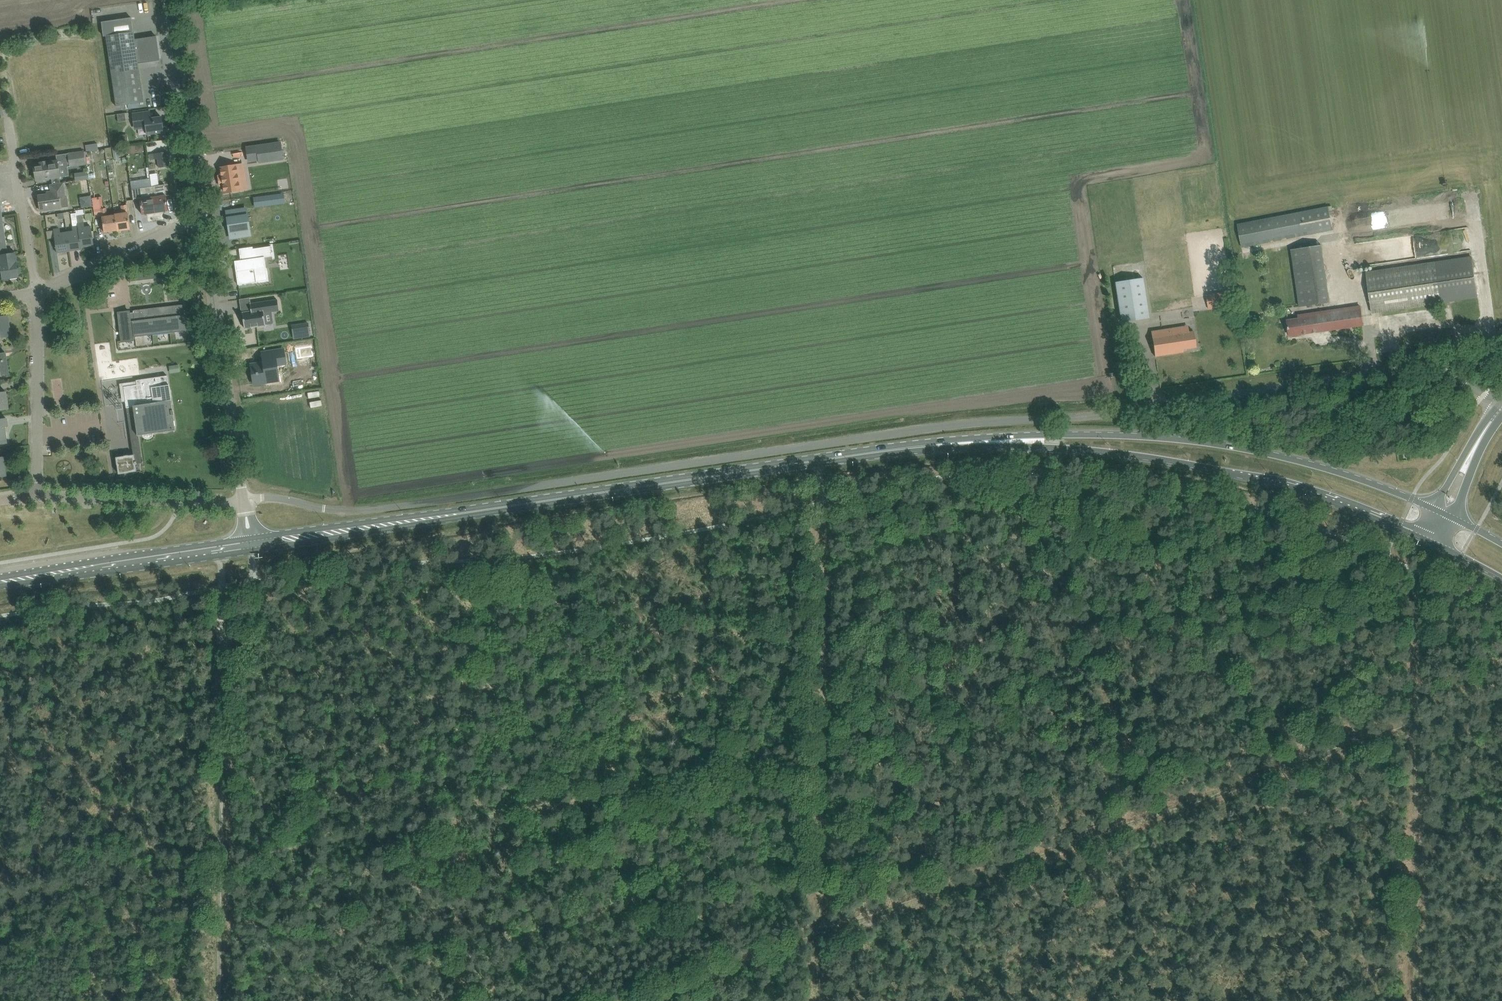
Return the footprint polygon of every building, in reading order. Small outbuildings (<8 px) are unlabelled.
[(144,102),(138,64),(160,61),(157,37),(135,40),(134,32),(106,35),(116,106),(134,103),(144,102)] [(150,111),(132,114),(135,127),(138,126),(139,128),(146,127),(147,134),(164,131),(162,116),(151,118),(150,111)] [(126,121),(125,113),(117,114),(119,122),(126,121)] [(257,146),(259,160),(259,162),(283,159),(281,143),(257,146)] [(137,153),(136,145),(128,146),(129,154),(137,153)] [(167,151),(154,153),(149,154),(150,160),(158,159),(159,168),(169,166),(167,151)] [(85,152),(68,154),(70,166),(87,164),(85,152)] [(41,163),(34,164),(36,180),(52,178),(53,185),(61,184),(60,177),(69,175),(68,166),(70,166),(68,154),(68,153),(56,155),(57,161),(56,161),(47,162),(47,161),(41,162),(41,163)] [(237,166),(221,168),(222,176),(223,184),(225,192),(240,190),(237,166)] [(78,173),(79,180),(89,179),(88,171),(78,173)] [(157,172),(148,173),(148,177),(130,180),(131,188),(158,184),(157,172)] [(47,194),(38,195),(41,211),(50,209),(62,207),(69,206),(68,196),(66,197),(65,192),(64,183),(61,184),(53,185),(51,185),(52,191),(52,193),(47,194)] [(152,186),(151,186),(153,197),(155,213),(168,211),(166,195),(166,193),(164,184),(159,185),(152,186)] [(151,186),(132,189),(134,200),(140,199),(141,205),(142,214),(155,213),(153,197),(151,186)] [(91,195),(80,197),(82,208),(92,206),(91,195)] [(267,196),(254,198),(256,207),(269,205),(267,196)] [(3,279),(19,277),(15,252),(8,253),(0,200),(0,258),(3,279)] [(130,228),(129,219),(127,204),(122,205),(123,213),(115,214),(117,230),(130,228)] [(1237,223),(1242,247),(1333,230),(1329,206),(1237,223)] [(117,230),(115,214),(108,215),(107,207),(101,207),(103,222),(104,232),(117,230)] [(246,209),(227,212),(231,238),(250,235),(246,209)] [(85,228),(85,222),(83,213),(82,214),(82,210),(77,210),(77,212),(79,226),(82,247),(94,245),(92,227),(85,228)] [(74,231),(67,232),(70,251),(82,249),(82,247),(79,226),(73,227),(74,231)] [(57,253),(70,251),(67,232),(60,233),(60,229),(54,230),(57,253)] [(1292,249),(1300,305),(1329,301),(1321,245),(1292,249)] [(241,260),(235,261),(238,285),(268,280),(265,257),(272,256),(271,247),(271,246),(253,249),(253,247),(239,249),(241,260)] [(1472,255),(1367,272),(1373,313),(1478,297),(1472,255)] [(1149,317),(1149,313),(1143,277),(1116,282),(1122,321),(1149,317)] [(1206,295),(1209,310),(1229,306),(1226,291),(1206,295)] [(279,310),(277,299),(250,303),(251,311),(243,312),(245,328),(266,325),(264,313),(279,310)] [(1360,304),(1332,309),(1298,314),(1299,318),(1288,319),(1289,326),(1290,336),(1364,325),(1360,304)] [(134,311),(135,320),(132,321),(130,310),(118,312),(121,342),(134,341),(134,339),(136,339),(135,336),(188,330),(187,315),(185,315),(185,314),(186,314),(186,312),(185,312),(184,305),(134,311)] [(10,335),(7,316),(0,317),(0,337),(10,335)] [(302,336),(310,335),(308,324),(301,325),(302,336)] [(274,327),(275,342),(293,341),(292,326),(274,327)] [(1151,330),(1154,346),(1155,356),(1183,352),(1183,349),(1182,349),(1181,338),(1173,339),(1172,333),(1172,327),(1151,330)] [(1182,349),(1183,349),(1196,347),(1194,330),(1172,333),(1173,339),(1181,338),(1182,349)] [(257,364),(255,367),(249,368),(251,384),(264,382),(264,378),(266,376),(276,374),(275,365),(284,364),(282,350),(268,352),(269,359),(260,360),(261,363),(257,364)] [(9,374),(6,353),(0,354),(0,375),(9,374)] [(170,366),(171,373),(181,372),(180,364),(170,366)] [(126,401),(127,410),(132,440),(139,439),(139,435),(144,435),(144,437),(154,436),(154,433),(176,430),(171,400),(167,376),(137,380),(137,385),(124,387),(126,401)] [(8,409),(6,391),(0,392),(0,410),(8,409)] [(7,442),(5,426),(8,426),(7,419),(0,420),(0,443),(7,442)] [(139,439),(132,440),(133,446),(135,446),(136,454),(116,457),(119,474),(137,471),(136,463),(143,462),(139,439)] [(198,598),(188,600),(189,608),(199,607),(198,598)]
